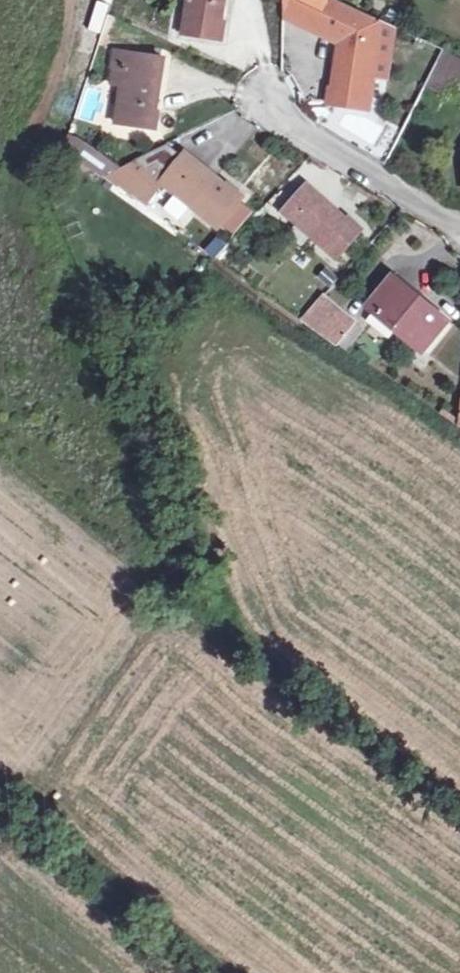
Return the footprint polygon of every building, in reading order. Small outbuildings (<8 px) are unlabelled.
[(226,0),(189,0),(185,34),(224,39),(226,20),(224,19),(226,0)] [(337,86),(333,85),(330,104),(368,110),(382,21),(374,18),(374,17),(338,0),(292,0),(286,15),(300,22),(344,44),(337,86)] [(115,50),(112,67),(125,69),(118,122),(155,127),(158,110),(156,109),(162,57),(115,50)] [(447,54),(431,87),(444,93),(452,77),(459,81),(459,60),(447,54)] [(104,175),(108,174),(121,167),(71,132),(65,148),(104,175)] [(121,167),(108,174),(148,203),(165,182),(221,227),(225,221),(240,202),(245,196),(230,184),(227,187),(186,154),(171,173),(155,161),(148,170),(135,161),(121,167)] [(349,216),(347,218),(310,185),(286,211),(339,259),(364,229),(349,216)] [(251,211),(240,202),(225,221),(236,230),(251,211)] [(437,309),(435,313),(395,279),(372,304),(427,351),(452,323),(437,309)] [(316,328),(338,305),(326,296),(304,319),(316,328)] [(359,321),(338,305),(316,328),(341,345),(359,321)]
